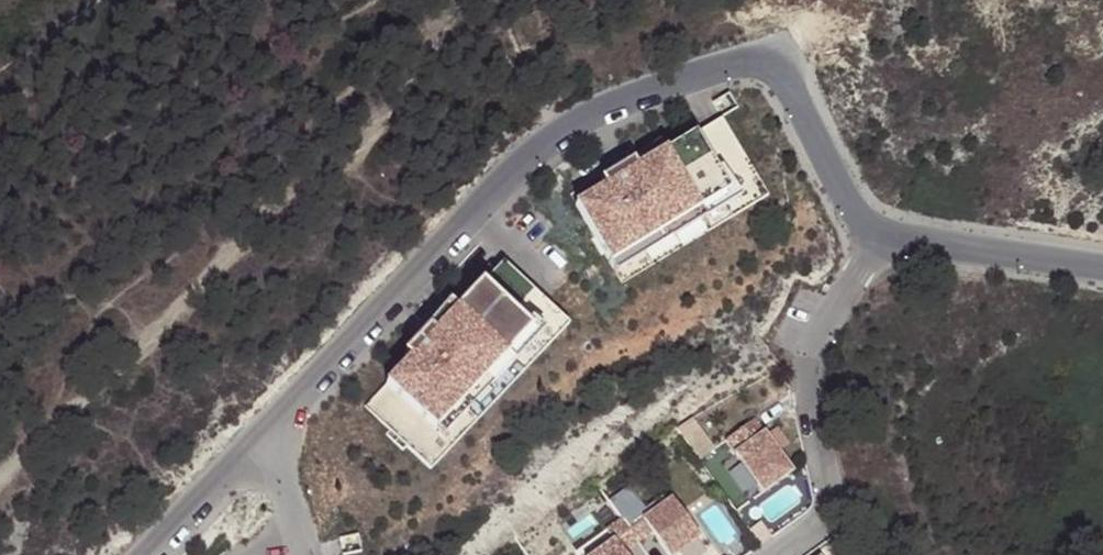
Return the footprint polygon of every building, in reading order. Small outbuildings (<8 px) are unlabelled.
[(604,189),(575,206),(619,285),(766,199),(720,121),(634,171),(629,165),(600,183),(604,189)] [(566,328),(500,265),(432,337),(426,332),(402,357),(408,362),(362,410),(427,472),(566,328)] [(755,420),(725,441),(763,494),(792,473),(755,420)] [(700,421),(685,428),(699,456),(714,449),(700,421)] [(593,554),(626,554),(624,553),(652,533),(668,554),(676,554),(699,538),(671,499),(642,519),(635,509),(606,529),(614,540),(593,554)]
